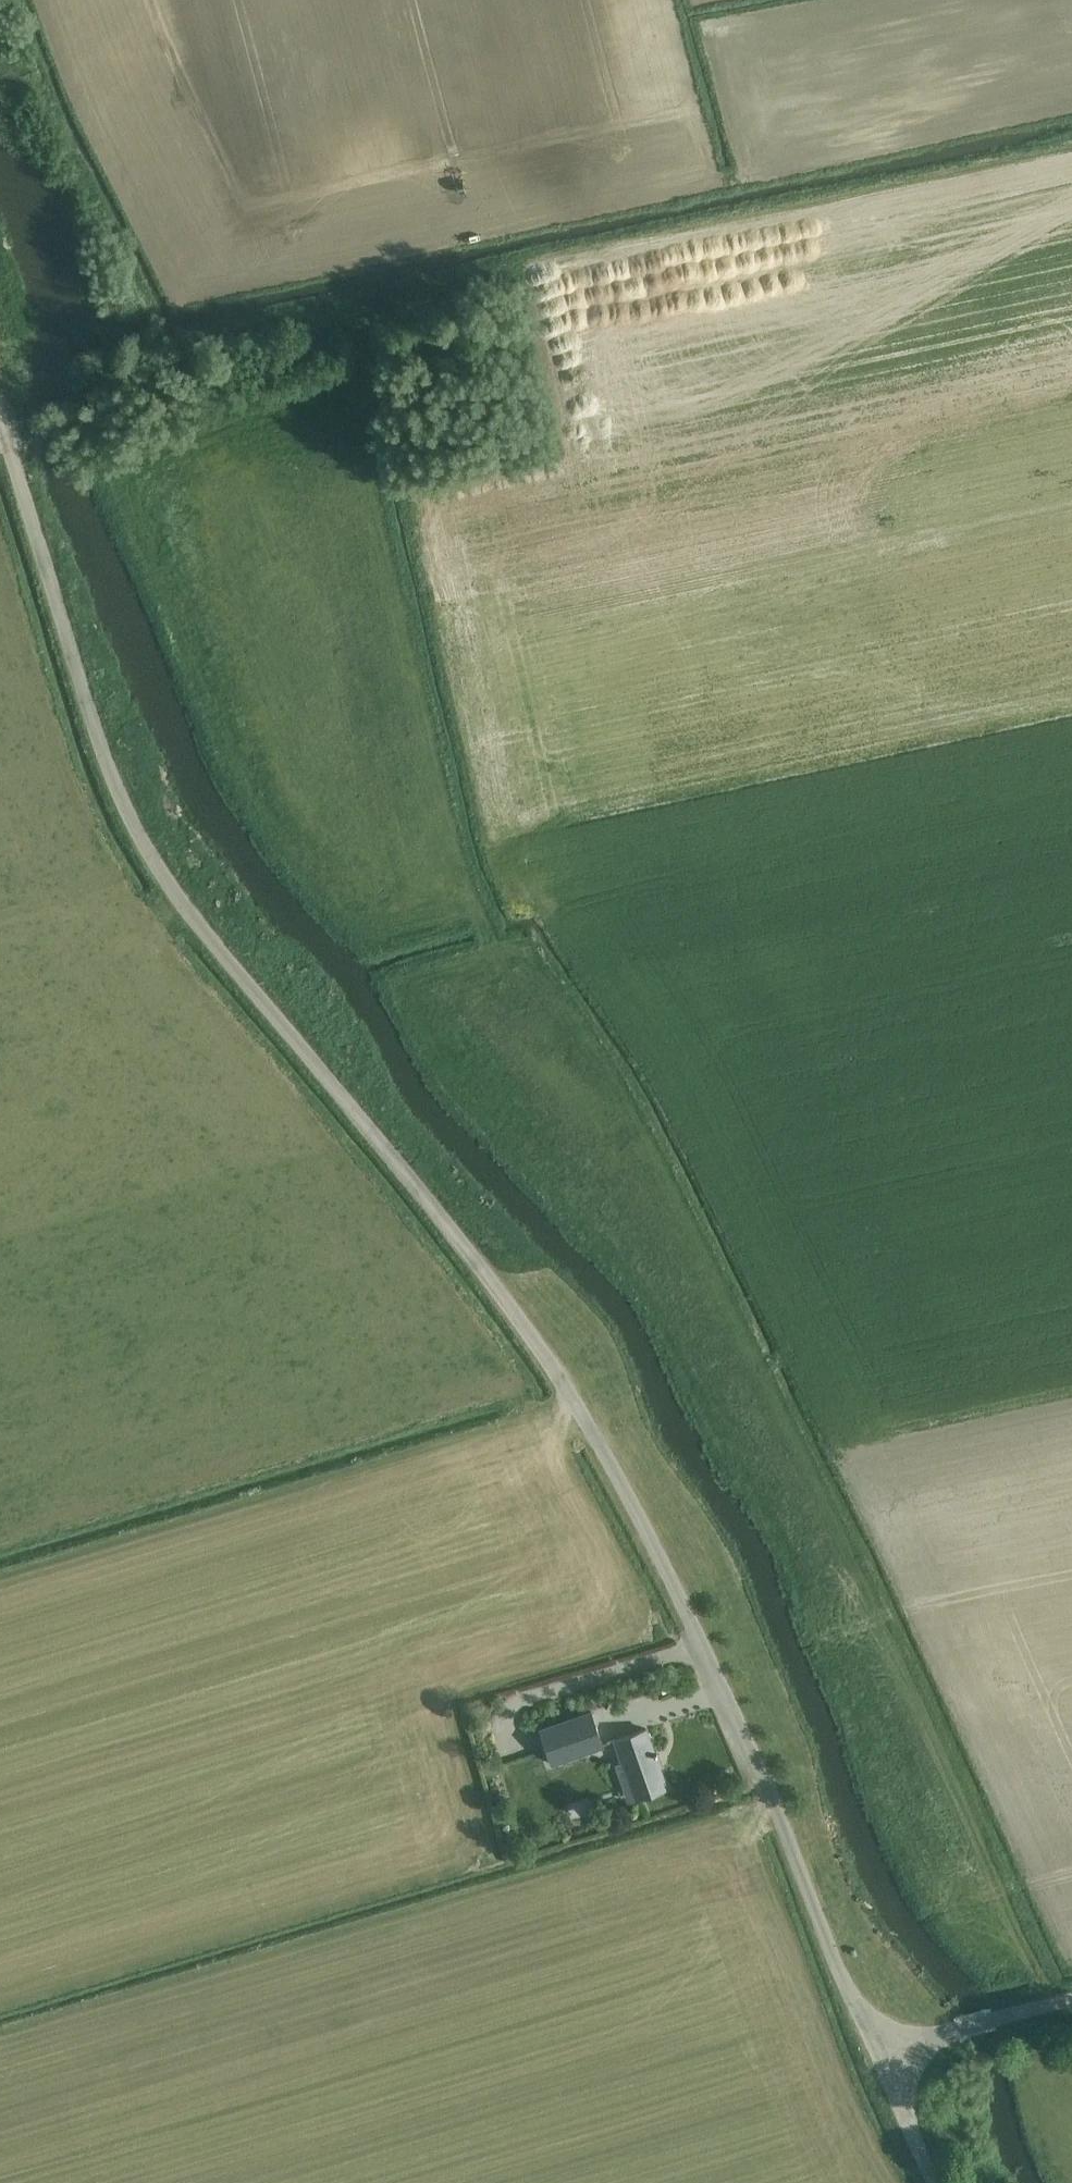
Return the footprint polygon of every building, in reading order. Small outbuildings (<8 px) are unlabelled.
[(552,1762),(575,1755),(605,1745),(594,1711),(541,1729),(552,1762)] [(636,1798),(647,1794),(667,1787),(646,1728),(615,1739),(623,1761),(617,1763),(624,1783),(630,1781),(636,1798)]
